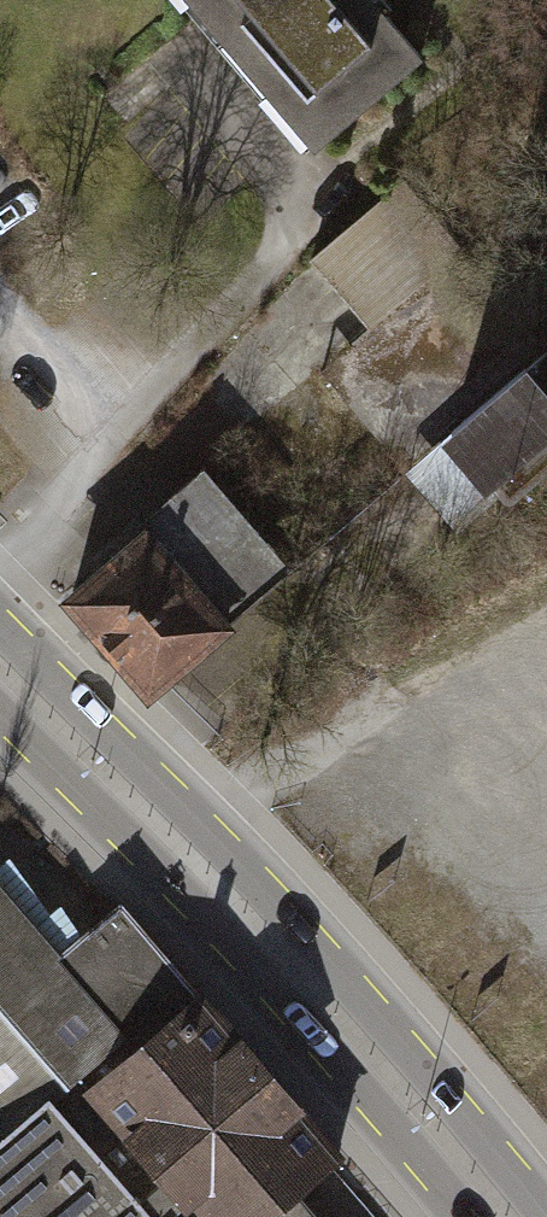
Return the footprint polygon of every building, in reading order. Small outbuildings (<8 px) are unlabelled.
[(324,143),(434,43),(394,0),(192,0),(324,143)] [(196,48),(169,72),(245,159),(273,135),(196,48)] [(402,193),(308,269),(370,346),(464,269),(402,193)] [(405,483),(464,546),(546,469),(546,365),(540,357),(405,483)] [(281,581),(200,490),(69,605),(149,697),(281,581)] [(0,893),(0,1216),(300,1216),(285,1200),(339,1153),(128,908),(63,965),(0,893)]
